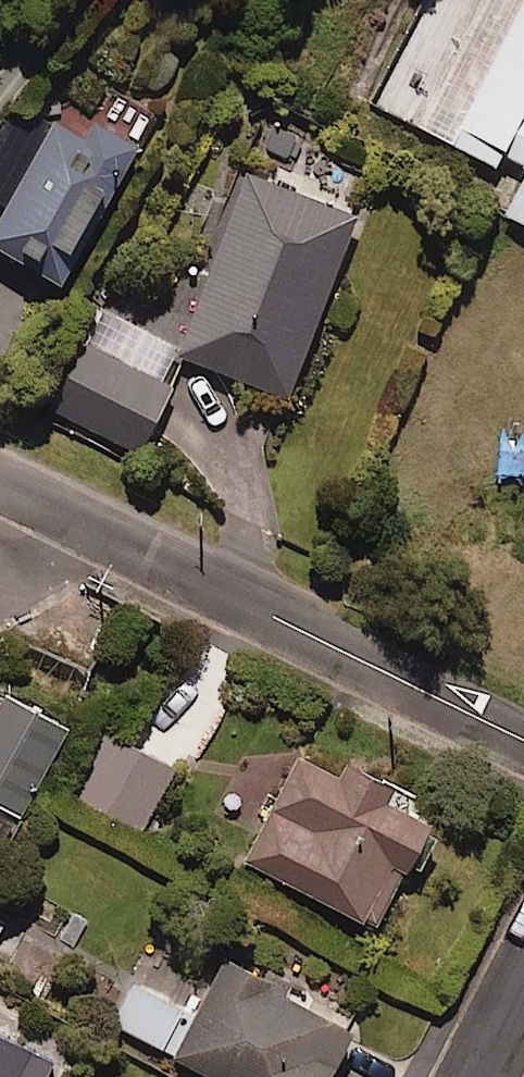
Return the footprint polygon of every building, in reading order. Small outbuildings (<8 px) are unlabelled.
[(423,131),(499,172),(523,127),(523,0),(494,0),(423,131)] [(64,114),(0,235),(0,258),(68,294),(141,155),(64,114)] [(516,172),(523,176),(523,156),(516,172)] [(362,223),(251,183),(185,364),(295,405),(362,223)] [(511,224),(523,230),(523,197),(511,224)] [(177,393),(168,389),(184,357),(112,321),(96,354),(89,351),(57,417),(145,460),(177,393)] [(103,637),(50,615),(35,650),(88,673),(103,637)] [(0,689),(0,803),(18,811),(61,718),(0,689)] [(171,763),(108,733),(75,801),(137,832),(171,763)] [(335,767),(269,734),(233,806),(257,819),(240,854),(368,919),(427,801),(340,757),(335,767)] [(220,946),(188,1008),(131,978),(110,1019),(223,1076),(319,1076),(349,1019),(275,981),(278,976),(220,946)] [(47,1049),(0,1027),(0,1076),(34,1076),(47,1049)]
